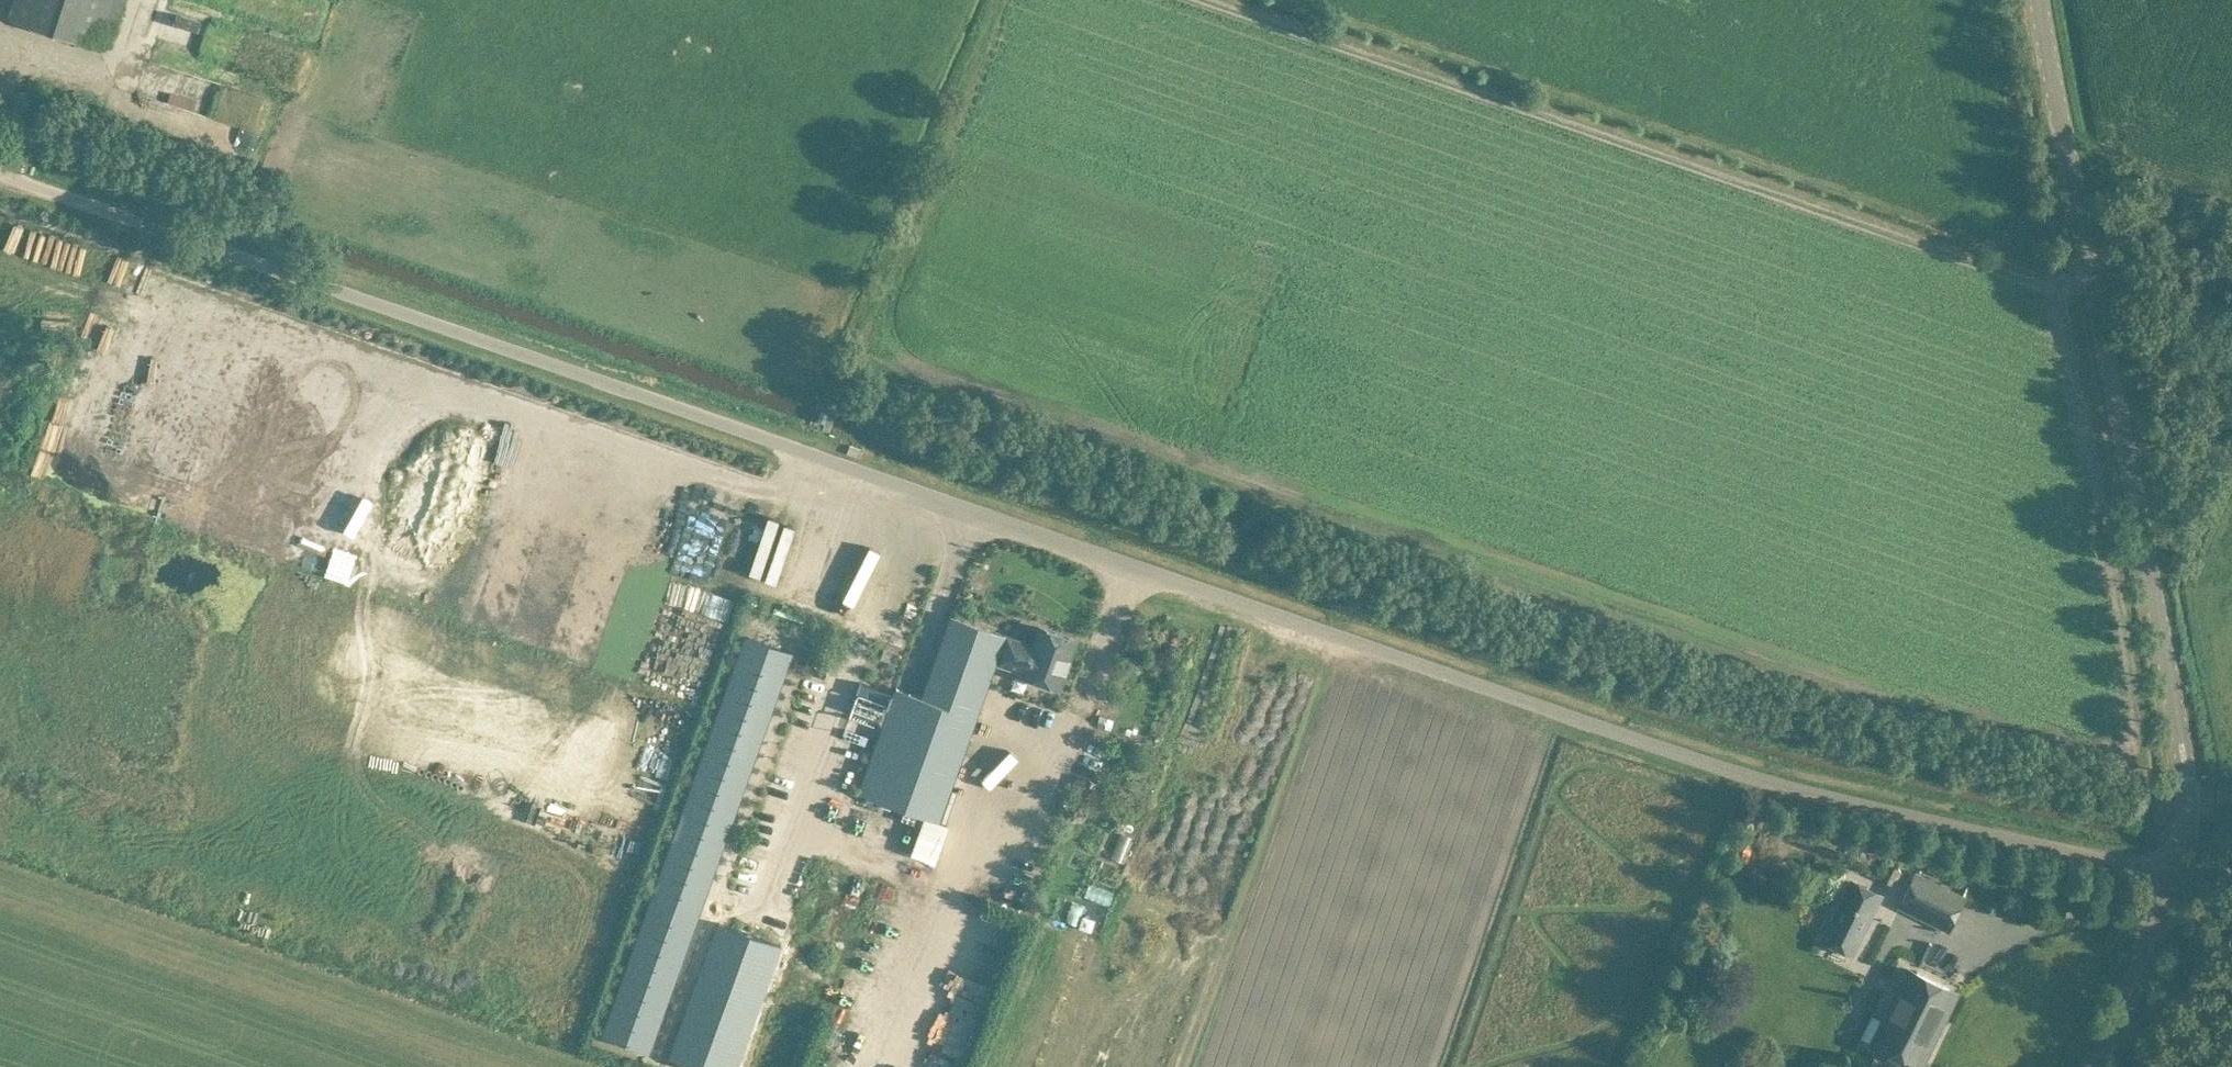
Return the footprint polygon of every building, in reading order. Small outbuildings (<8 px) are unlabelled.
[(9,18),(99,47),(104,33),(114,37),(126,0),(15,0),(9,18)] [(783,585),(802,529),(788,525),(769,580),(783,585)] [(896,687),(859,792),(939,821),(996,661),(1025,671),(1023,674),(1059,687),(1076,639),(1040,627),(1034,645),(1005,635),(951,615),(938,650),(921,697),(896,687)] [(749,636),(660,885),(663,887),(672,890),(666,904),(693,913),(695,914),(789,650),(786,649),(761,640),(749,636)] [(995,778),(1005,788),(1029,766),(1020,755),(995,778)] [(1900,906),(1928,919),(1948,929),(1964,896),(1916,873),(1906,893),(1900,906)] [(1851,875),(1820,937),(1853,954),(1883,891),(1851,875)] [(660,885),(606,1037),(646,1051),(695,914),(693,913),(666,904),(672,890),(663,887),(660,885)] [(670,1058),(694,1066),(736,1066),(781,945),(720,922),(670,1058)] [(990,956),(991,969),(1007,969),(1007,956),(990,956)] [(1901,1058),(1921,1066),(1933,1041),(1925,1037),(1949,988),(1908,968),(1884,1015),(1892,1018),(1878,1046),(1901,1058)]
